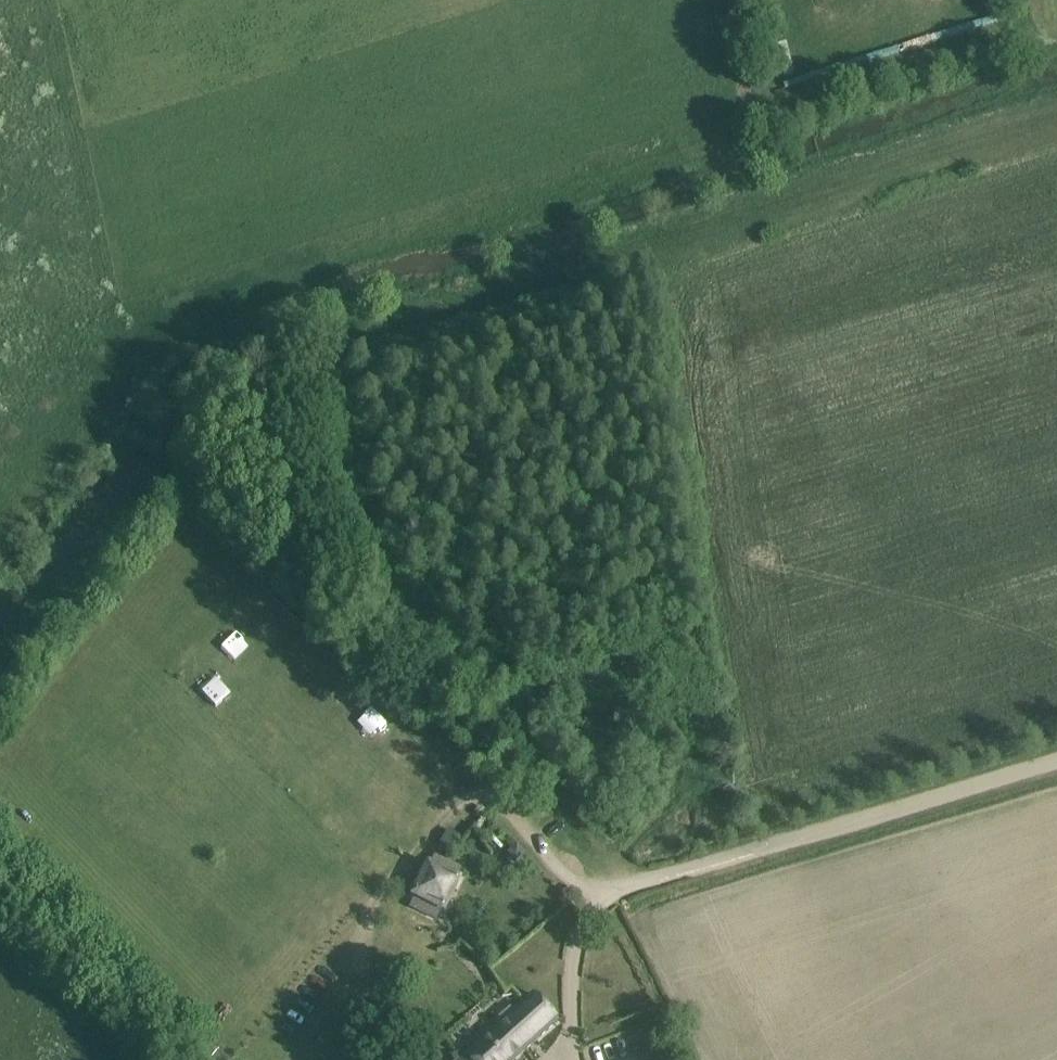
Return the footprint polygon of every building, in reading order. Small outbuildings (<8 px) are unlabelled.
[(234,732),(250,744),(257,735),(241,723),(234,732)] [(448,829),(438,844),(451,852),(461,838),(448,829)] [(461,869),(433,855),(430,863),(426,861),(409,897),(444,915),(462,878),(457,876),(461,869)] [(517,1008),(459,1059),(514,1059),(558,1021),(533,994),(517,1008)]
